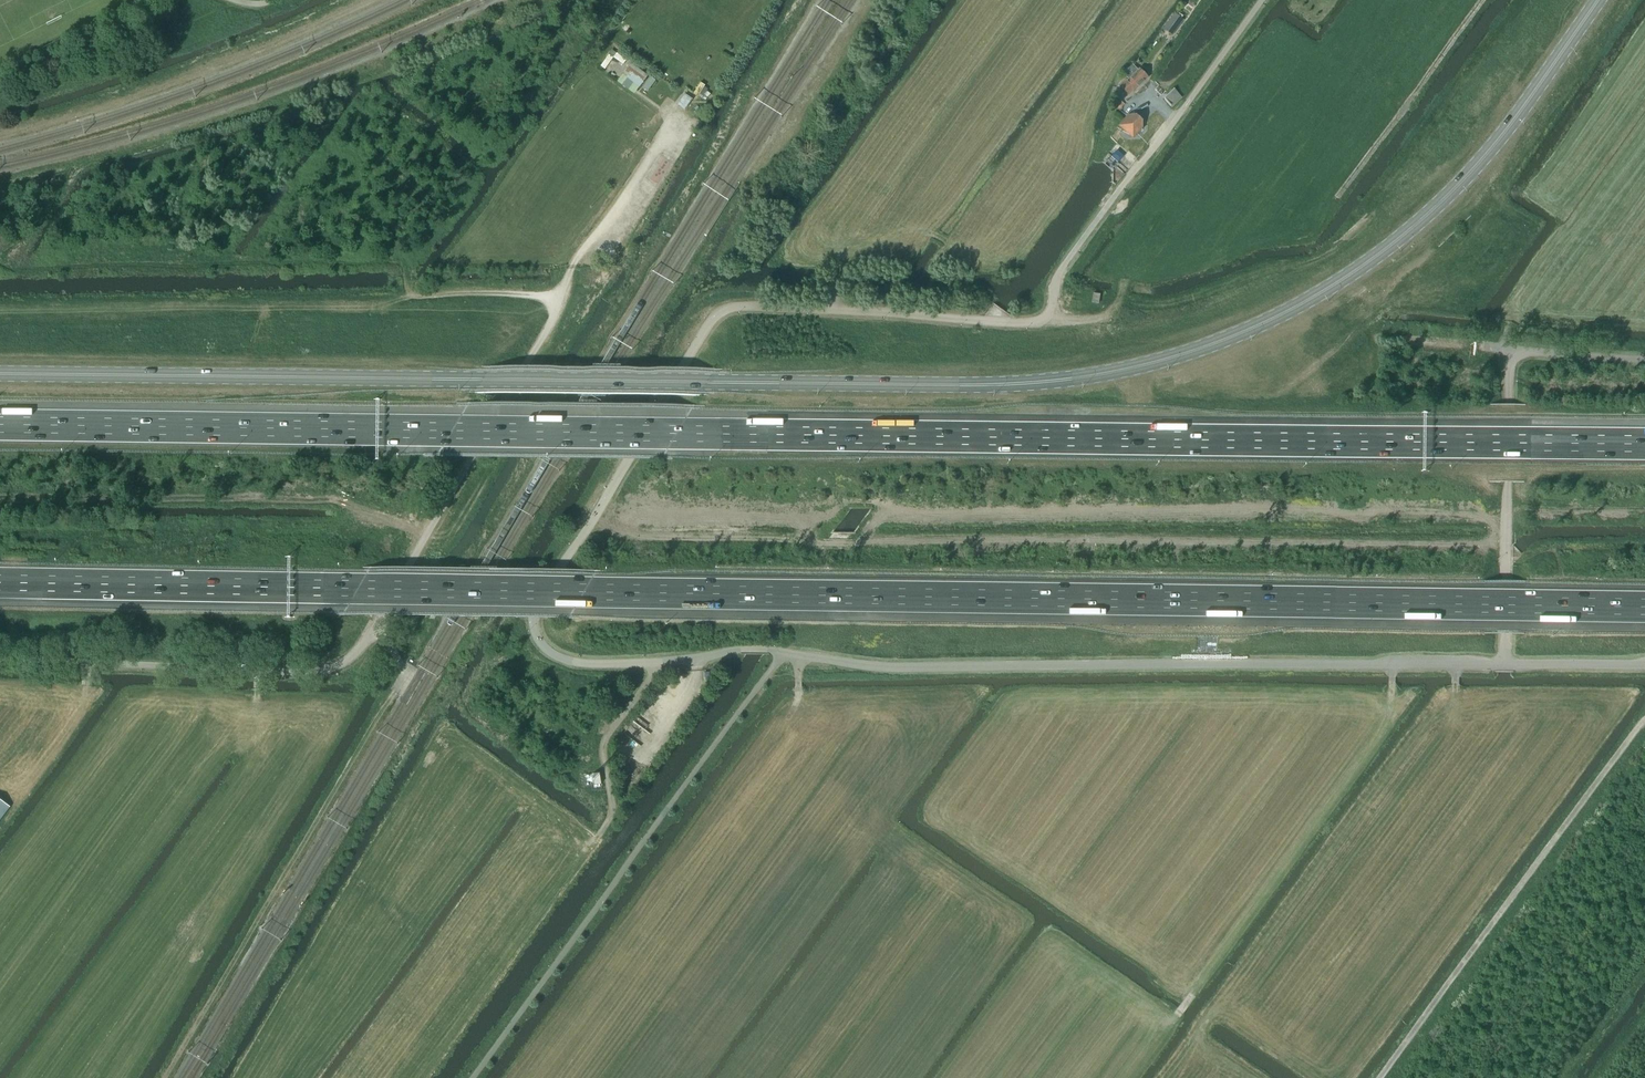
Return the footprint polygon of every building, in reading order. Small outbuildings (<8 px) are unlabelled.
[(1172,35),(1184,20),(1175,14),(1164,29),(1172,35)] [(639,87),(647,76),(630,63),(622,74),(639,87)] [(1145,76),(1148,73),(1143,68),(1141,71),(1139,70),(1122,88),(1129,95),(1147,77),(1145,76)] [(1172,106),(1182,97),(1174,89),(1164,98),(1165,99),(1164,99),(1170,106),(1171,105),(1172,106)] [(1141,128),(1141,121),(1135,116),(1127,116),(1122,122),(1123,129),(1129,134),(1136,134),(1141,128)] [(1099,295),(1093,294),(1091,303),(1098,304),(1099,295)] [(599,773),(592,774),(594,785),(601,784),(599,773)] [(8,807),(0,801),(0,818),(8,807)]
